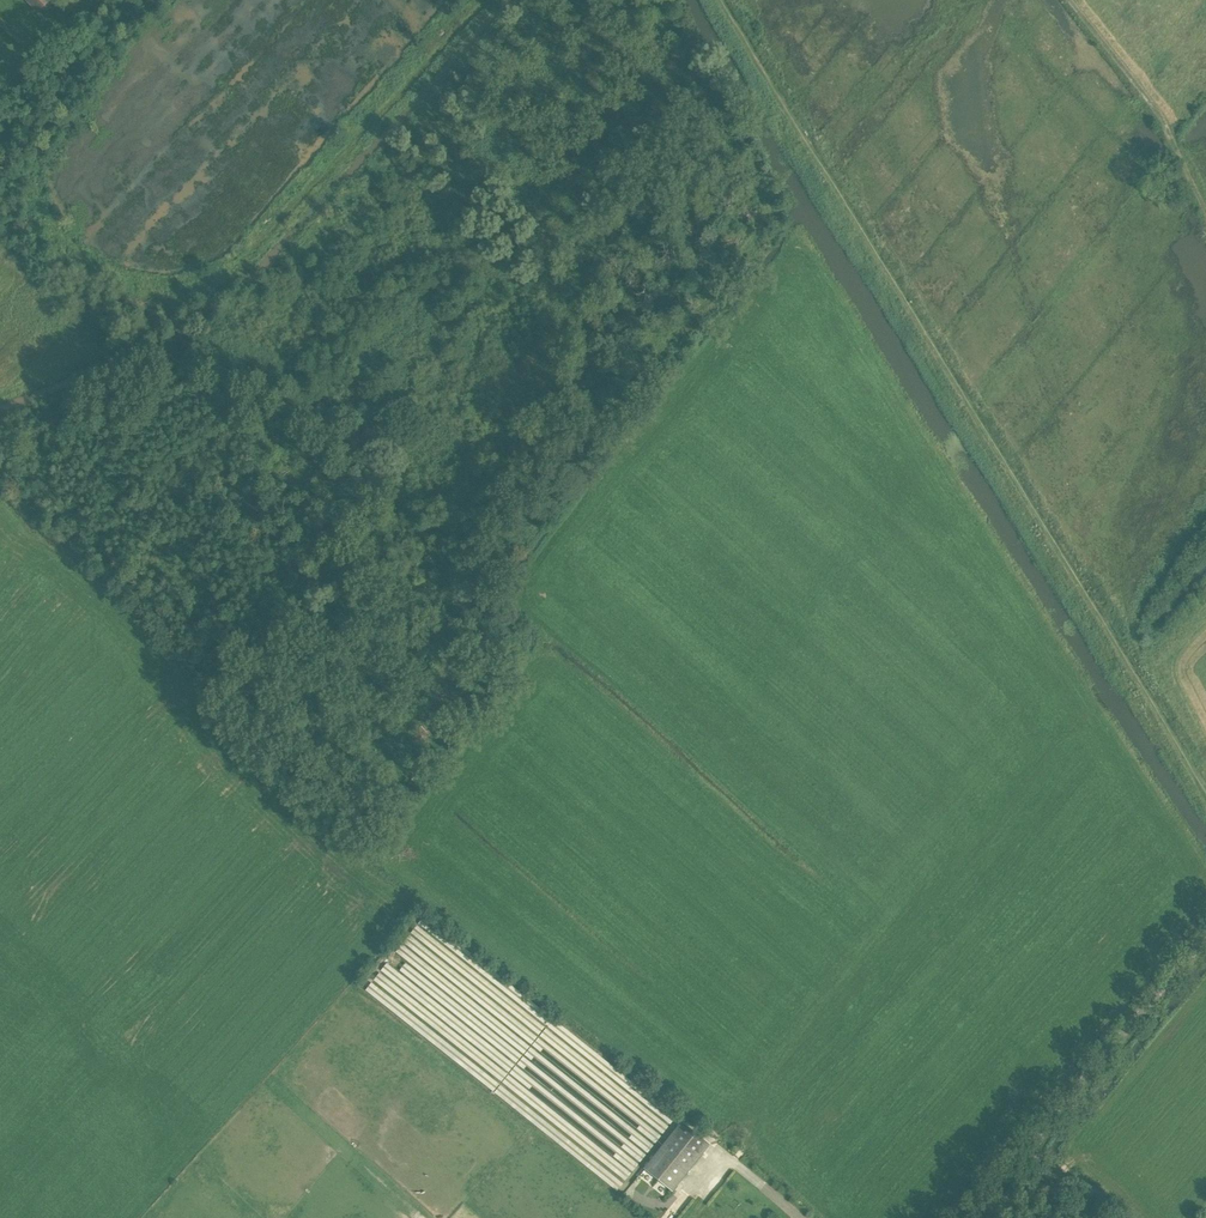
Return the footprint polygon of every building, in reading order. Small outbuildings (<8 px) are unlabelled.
[(51,0),(25,0),(38,14),(52,0),(51,0)] [(514,1065),(387,963),(381,971),(508,1072),(514,1065)] [(507,1074),(380,973),(373,981),(500,1082),(507,1074)] [(668,1125),(546,1028),(540,1036),(662,1133),(668,1125)] [(661,1135),(539,1038),(532,1046),(654,1143),(661,1135)] [(653,1144),(531,1047),(525,1055),(647,1152),(653,1144)] [(645,1154),(524,1057),(517,1064),(639,1162),(645,1154)] [(638,1163),(516,1066),(510,1074),(632,1171),(638,1163)] [(630,1173),(508,1075),(502,1083),(624,1181),(630,1173)] [(623,1182),(501,1085),(494,1093),(617,1190),(623,1182)] [(672,1192),(711,1144),(682,1121),(644,1168),(672,1192)]
